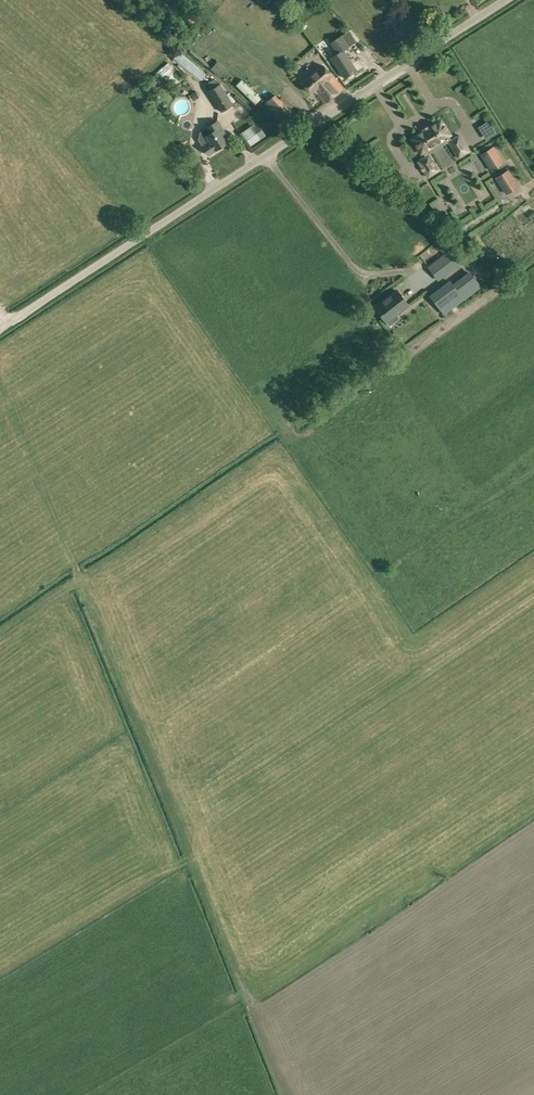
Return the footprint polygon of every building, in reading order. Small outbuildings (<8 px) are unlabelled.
[(462,7),(469,12),(473,7),(466,2),(462,7)] [(394,39),(407,31),(395,14),(383,22),(394,39)] [(349,30),(342,35),(350,46),(356,42),(349,30)] [(337,38),(330,42),(334,48),(338,53),(331,58),(344,77),(356,69),(344,50),(350,46),(342,35),(337,38)] [(196,78),(203,70),(178,48),(171,55),(196,78)] [(220,77),(228,68),(218,60),(211,69),(220,77)] [(156,75),(167,87),(180,75),(169,63),(156,75)] [(314,90),(325,104),(343,88),(324,65),(303,83),(311,92),(314,90)] [(203,79),(204,86),(214,83),(212,77),(203,79)] [(237,79),(232,86),(251,101),(256,95),(237,79)] [(208,91),(211,97),(221,112),(234,104),(220,83),(208,91)] [(283,124),(294,114),(274,94),(264,104),(283,124)] [(184,109),(184,98),(174,97),(173,109),(184,109)] [(423,131),(413,137),(423,152),(426,150),(446,138),(449,136),(439,120),(429,127),(428,126),(423,129),(423,131)] [(208,155),(228,142),(224,135),(226,134),(217,121),(206,128),(210,133),(207,135),(211,141),(203,146),(208,155)] [(266,135),(257,122),(250,126),(255,134),(247,140),(251,145),(266,135)] [(459,135),(451,139),(448,142),(458,157),(469,151),(459,135)] [(504,163),(494,146),(480,154),(491,171),(504,163)] [(429,154),(425,156),(418,161),(428,177),(439,170),(429,154)] [(470,158),(478,171),(483,168),(476,155),(470,158)] [(496,178),(506,194),(519,186),(509,169),(496,178)] [(456,245),(428,267),(438,281),(466,259),(456,245)] [(444,315),(464,299),(467,297),(467,298),(481,287),(474,277),(457,290),(450,281),(430,296),(444,315)] [(383,299),(375,306),(386,321),(408,305),(397,290),(384,300),(383,299)]
